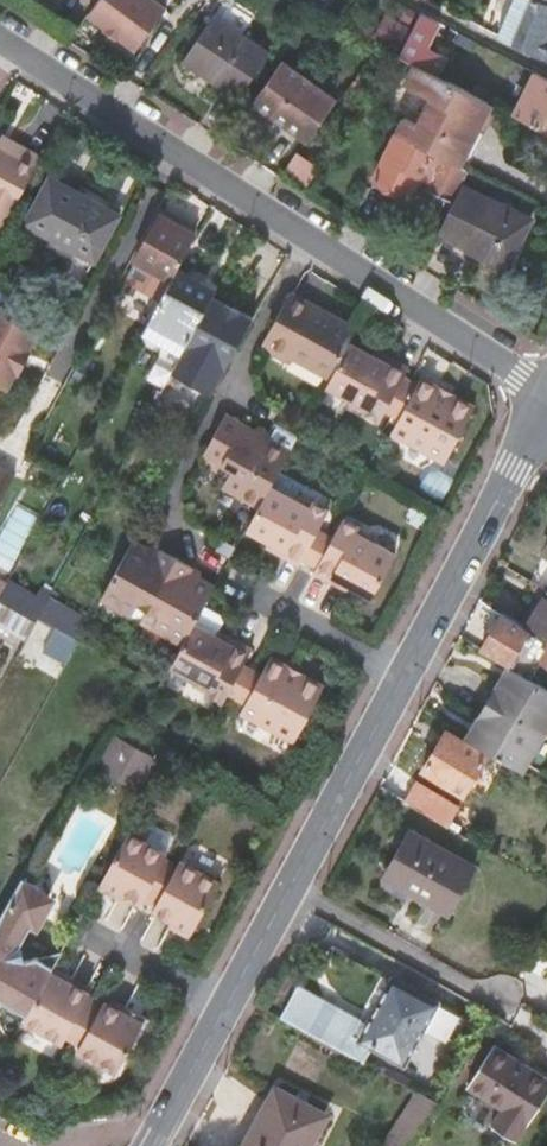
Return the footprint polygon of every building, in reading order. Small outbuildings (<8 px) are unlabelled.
[(100,25),(113,9),(120,0),(96,0),(86,14),(100,25)] [(162,11),(139,0),(120,0),(113,9),(100,25),(104,28),(116,36),(133,50),(162,11)] [(162,11),(164,9),(152,0),(139,0),(162,11)] [(543,0),(514,0),(499,36),(546,60),(546,2),(543,0)] [(415,63),(431,71),(439,75),(447,60),(427,49),(441,23),(422,13),(400,55),(415,63)] [(205,34),(263,63),(270,53),(215,18),(205,34)] [(113,41),(116,36),(104,28),(101,32),(113,41)] [(185,64),(240,100),(263,63),(205,34),(185,64)] [(277,71),(283,63),(277,59),(271,67),(277,71)] [(277,71),(273,77),(256,102),(301,134),(328,97),(329,95),(283,63),(277,71)] [(506,143),(520,116),(439,75),(431,71),(415,63),(405,84),(432,97),(418,124),(406,117),(398,133),(443,156),(446,157),(466,168),(485,132),(506,143)] [(266,73),(273,77),(277,71),(271,67),(266,73)] [(546,127),(546,87),(544,86),(528,118),(546,127)] [(470,170),(494,182),(512,146),(506,143),(485,132),(466,168),(470,170)] [(446,157),(443,156),(398,133),(376,178),(411,196),(421,177),(431,181),(427,188),(455,201),(462,185),(470,170),(466,168),(446,157)] [(13,142),(2,136),(0,140),(0,141),(10,147),(13,142)] [(10,147),(0,141),(0,167),(10,147)] [(23,153),(25,148),(13,142),(10,147),(23,153)] [(41,157),(25,148),(23,153),(10,147),(0,167),(0,228),(2,230),(13,209),(41,157)] [(307,182),(318,162),(298,150),(287,170),(307,182)] [(67,273),(83,281),(119,217),(109,212),(114,204),(82,187),(78,194),(51,180),(27,224),(53,239),(48,248),(72,262),(67,273)] [(466,246),(490,198),(462,185),(455,201),(439,233),(466,246)] [(532,218),(490,198),(466,246),(508,265),(532,218)] [(135,262),(171,280),(173,277),(176,271),(195,236),(158,216),(135,262)] [(173,277),(212,298),(216,292),(176,271),(173,277)] [(182,354),(195,329),(212,298),(173,277),(171,280),(143,332),(182,354)] [(293,356),(332,377),(351,344),(359,328),(293,292),(262,347),(290,362),(293,356)] [(215,395),(256,320),(234,309),(218,340),(195,329),(182,354),(171,374),(179,378),(215,395)] [(8,390),(17,372),(20,374),(35,345),(32,344),(38,332),(0,312),(0,385),(8,390)] [(332,377),(327,385),(353,400),(351,405),(381,421),(385,414),(405,378),(411,368),(394,359),(391,366),(373,356),(351,344),(332,377)] [(377,350),(373,356),(391,366),(394,359),(377,350)] [(176,384),(179,378),(171,374),(168,380),(176,384)] [(405,378),(385,414),(399,421),(419,385),(405,378)] [(423,379),(419,385),(399,421),(393,433),(447,462),(476,409),(454,397),(452,402),(437,394),(439,389),(423,379)] [(168,380),(152,410),(159,414),(176,384),(168,380)] [(454,397),(439,389),(437,394),(452,402),(454,397)] [(223,485),(260,505),(270,486),(277,474),(290,452),(291,450),(271,439),(255,430),(227,414),(205,452),(224,462),(230,451),(239,457),(233,467),(223,485)] [(255,430),(271,439),(271,433),(260,427),(255,430)] [(224,462),(233,467),(239,457),(230,451),(224,462)] [(16,476),(0,468),(0,507),(16,476)] [(260,505),(247,528),(270,541),(287,550),(284,556),(299,564),(300,565),(303,559),(320,529),(329,512),(299,495),(296,500),(270,486),(260,505)] [(36,513),(15,505),(0,544),(0,560),(16,567),(36,513)] [(334,537),(318,567),(314,573),(316,574),(331,582),(334,576),(352,585),(373,597),(385,575),(396,555),(372,542),(375,536),(344,520),(334,537)] [(327,533),(320,529),(303,559),(311,563),(327,533)] [(334,537),(327,533),(311,563),(318,567),(334,537)] [(153,626),(183,643),(194,624),(212,591),(215,585),(204,579),(191,571),(194,566),(163,549),(160,554),(135,540),(103,598),(133,615),(139,604),(159,615),(153,626)] [(287,550),(270,541),(267,547),(284,556),(287,550)] [(191,571),(204,579),(202,571),(194,566),(191,571)] [(334,576),(331,582),(348,591),(352,585),(334,576)] [(527,627),(546,639),(546,591),(527,627)] [(38,618),(80,640),(89,622),(82,618),(48,599),(38,618)] [(82,618),(89,622),(99,605),(92,601),(82,618)] [(3,622),(29,635),(36,621),(11,607),(3,622)] [(481,647),(514,667),(530,676),(539,659),(546,664),(546,639),(527,627),(502,613),(481,647)] [(29,635),(25,643),(45,653),(50,645),(71,656),(80,640),(38,618),(36,621),(29,635)] [(183,643),(170,666),(197,681),(194,686),(223,702),(229,691),(243,665),(253,648),(238,640),(234,646),(218,637),(194,624),(183,643)] [(221,631),(218,637),(234,646),(238,640),(221,631)] [(261,675),(247,701),(241,712),(295,741),(324,687),(302,675),(299,680),(284,672),(287,667),(270,658),(261,675)] [(243,665),(229,691),(238,696),(252,670),(243,665)] [(302,675),(287,667),(284,672),(299,680),(302,675)] [(544,732),(546,727),(546,686),(530,676),(514,667),(506,681),(493,702),(544,732)] [(252,670),(238,696),(247,701),(261,675),(252,670)] [(481,722),(472,738),(523,768),(544,732),(493,702),(481,722)] [(447,729),(424,767),(464,792),(487,753),(447,729)] [(107,762),(131,775),(144,753),(119,739),(107,762)] [(144,753),(131,775),(138,780),(151,757),(144,753)] [(416,780),(405,799),(448,825),(459,806),(416,780)] [(408,831),(384,878),(414,896),(450,914),(475,867),(408,831)] [(167,854),(128,832),(99,881),(120,892),(118,896),(132,904),(138,907),(141,900),(165,857),(167,854)] [(177,864),(165,857),(141,900),(154,906),(177,864)] [(179,860),(177,864),(154,906),(150,913),(156,916),(169,924),(171,920),(191,931),(218,882),(179,860)] [(0,919),(0,990),(4,992),(1,997),(0,1000),(0,1010),(30,957),(25,958),(20,944),(31,927),(42,922),(45,917),(46,911),(46,905),(45,899),(44,893),(41,888),(37,883),(36,882),(33,879),(31,878),(24,875),(0,919)] [(120,892),(99,881),(97,886),(117,897),(118,896),(120,892)] [(188,936),(191,931),(171,920),(169,924),(168,925),(188,936)] [(61,949),(35,955),(53,965),(61,949)] [(30,957),(0,1010),(0,1023),(1,1024),(5,1032),(6,1032),(9,1035),(12,1037),(21,1020),(49,971),(52,966),(53,965),(35,955),(30,957)] [(71,976),(52,966),(49,971),(68,982),(70,978),(71,976)] [(49,971),(21,1020),(61,1042),(63,1038),(86,996),(90,989),(70,978),(68,982),(49,971)] [(301,983),(283,1015),(368,1061),(372,1054),(377,1045),(438,1077),(471,1018),(396,976),(371,1021),(301,983)] [(86,996),(63,1038),(78,1046),(101,1004),(86,996)] [(101,1004),(78,1046),(76,1050),(115,1071),(141,1022),(122,1012),(125,1008),(104,997),(101,1004)] [(122,1012),(141,1022),(144,1017),(125,1006),(125,1008),(122,1012)] [(470,1083),(505,1107),(495,1122),(518,1139),(546,1096),(546,1076),(497,1042),(470,1083)] [(416,1077),(372,1054),(368,1061),(412,1085),(416,1077)] [(243,1145),(312,1145),(322,1128),(319,1126),(327,1110),(281,1085),(272,1102),(269,1100),(243,1145)] [(418,1088),(381,1145),(407,1145),(438,1099),(418,1088)]
